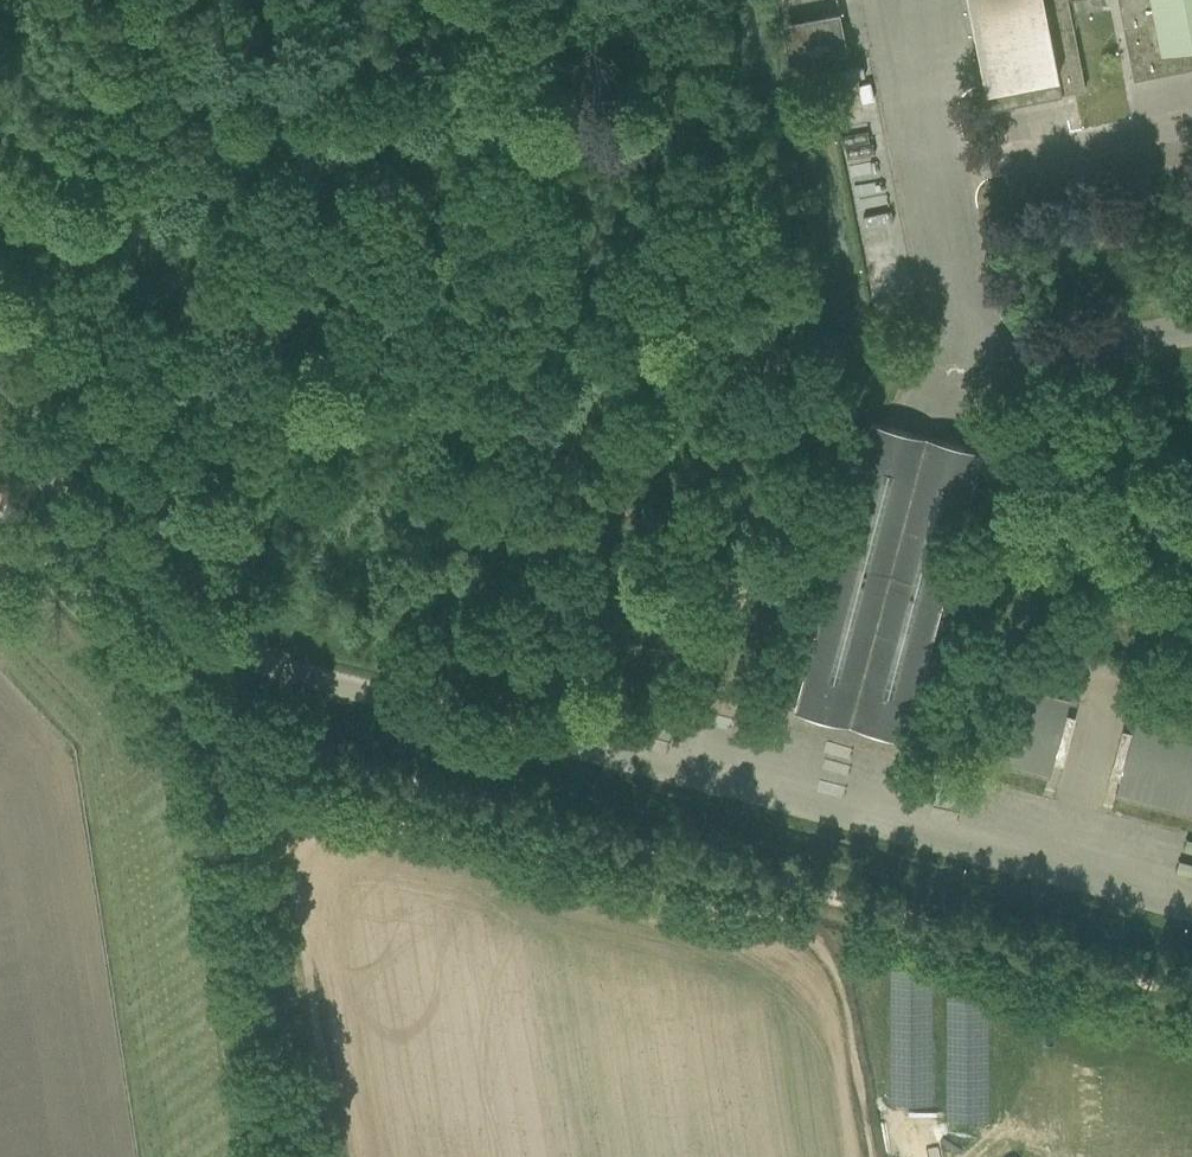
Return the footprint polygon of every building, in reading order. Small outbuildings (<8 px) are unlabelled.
[(986,86),(986,87),(987,87),(1057,73),(1061,94),(1074,91),(1085,89),(1085,87),(1084,83),(1083,80),(1083,78),(1073,28),(1073,25),(1071,19),(1068,0),(970,0),(986,86)] [(1134,78),(1134,79),(1158,75),(1157,70),(1166,68),(1167,73),(1191,68),(1191,0),(1119,0),(1134,78)] [(850,60),(842,20),(786,31),(794,71),(850,60)] [(832,572),(827,590),(820,617),(796,709),(905,738),(929,646),(936,619),(981,451),(968,448),(883,425),(872,422),(832,572)] [(1000,751),(998,761),(997,763),(1048,776),(1050,777),(1054,762),(1068,707),(1070,700),(1018,686),(1003,741),(1000,751)] [(1191,815),(1191,732),(1135,717),(1134,725),(1119,778),(1115,794),(1117,795),(1191,815)]
